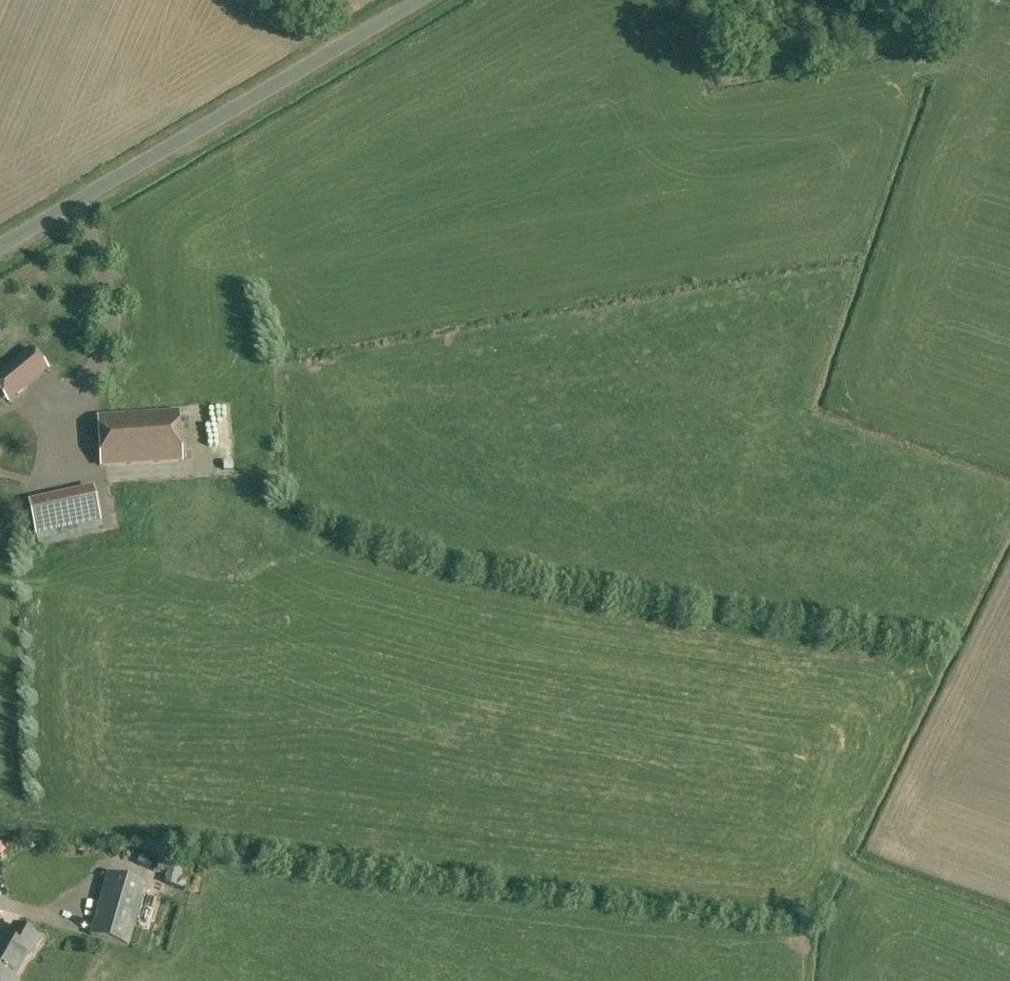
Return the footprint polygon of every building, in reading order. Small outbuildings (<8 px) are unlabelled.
[(0,371),(0,393),(8,403),(50,369),(30,345),(0,371)] [(100,468),(183,462),(180,410),(96,415),(100,468)] [(39,546),(103,531),(101,520),(94,487),(29,501),(36,534),(39,546)] [(184,860),(176,884),(194,890),(203,867),(184,860)] [(129,947),(138,915),(148,884),(107,873),(89,935),(129,947)] [(39,938),(15,925),(7,940),(0,936),(0,980),(15,980),(13,980),(28,953),(31,954),(39,938)]
